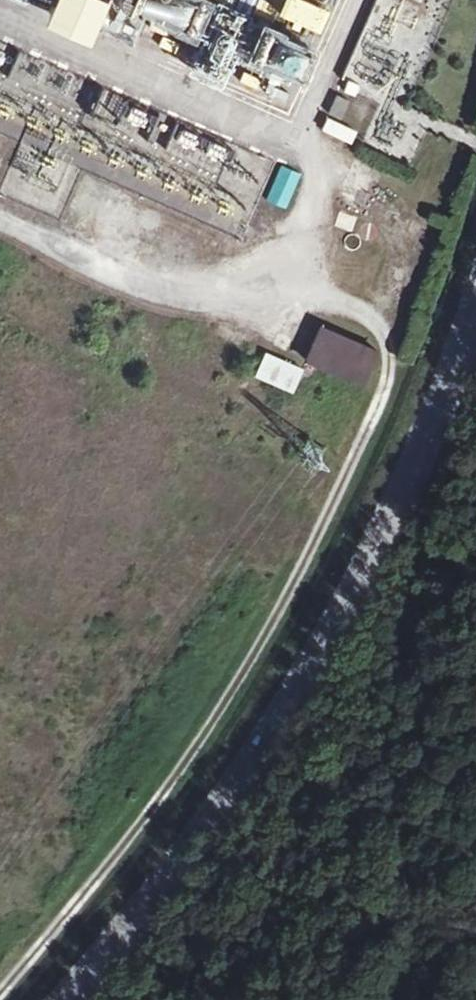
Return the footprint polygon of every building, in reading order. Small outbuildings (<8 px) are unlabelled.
[(28,5),(72,24),(82,0),(30,0),(28,5)] [(126,5),(147,14),(172,23),(181,27),(192,0),(128,0),(126,5)] [(225,0),(210,0),(184,57),(210,69),(216,57),(226,61),(249,10),(231,3),(225,0)] [(272,7),(314,26),(325,1),(322,0),(275,0),(272,7)] [(172,23),(147,14),(143,25),(168,34),(172,23)] [(287,28),(250,14),(238,44),(234,53),(256,63),(283,73),(290,74),(305,35),(287,28)] [(179,44),(161,36),(157,45),(175,53),(179,44)] [(283,73),(256,63),(252,75),(259,78),(279,84),(283,73)] [(259,78),(244,72),(240,80),(256,87),(259,78)] [(360,85),(349,80),(344,92),(355,97),(360,85)] [(350,100),(335,93),(327,112),(342,119),(350,100)] [(354,143),(359,129),(327,117),(321,131),(354,143)] [(303,173),(283,164),(267,200),(287,209),(303,173)] [(318,327),(302,362),(359,387),(374,353),(318,327)] [(262,353),(250,378),(286,395),(298,370),(262,353)]
